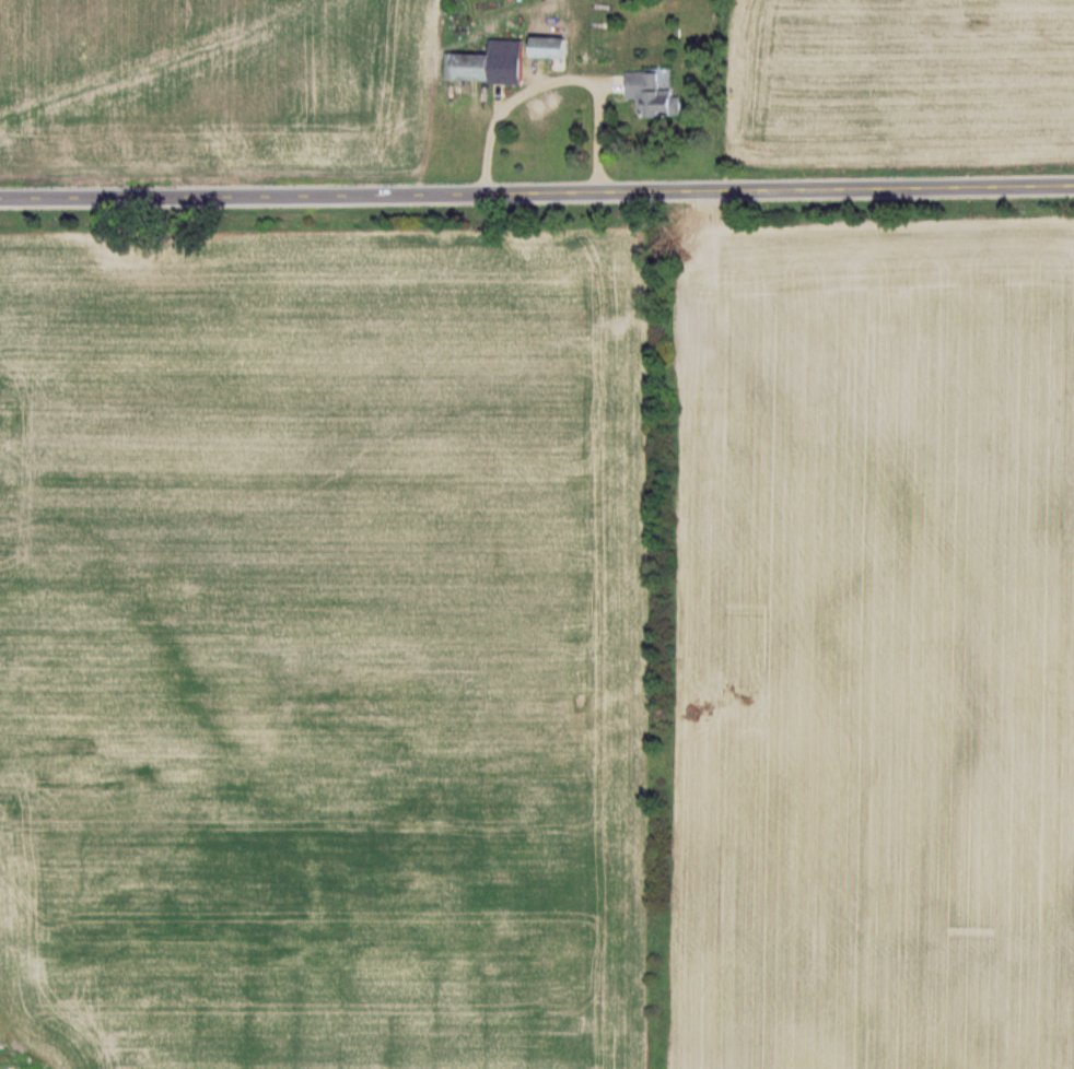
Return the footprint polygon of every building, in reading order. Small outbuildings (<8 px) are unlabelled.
[(574,37),(535,37),(535,57),(574,57),(574,37)] [(528,40),(495,39),(495,54),(448,53),(447,81),(527,82),(528,40)] [(641,116),(685,116),(685,92),(667,92),(667,71),(630,71),(630,99),(641,99),(641,116)]
